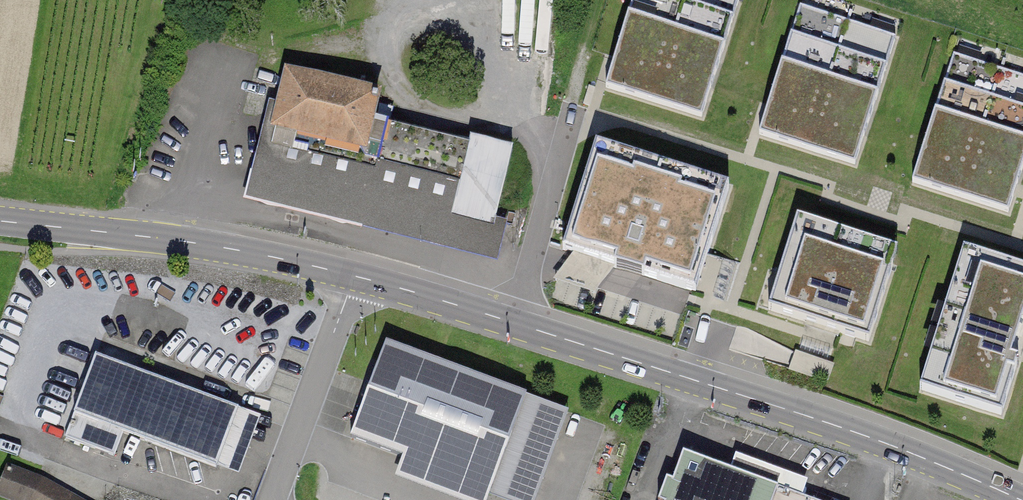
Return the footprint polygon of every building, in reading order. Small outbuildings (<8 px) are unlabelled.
[(602,86),(610,88),(716,119),(751,0),(628,0),(602,86)] [(841,0),(795,0),(754,133),(765,136),(862,166),(908,21),(841,0)] [(955,37),(910,183),(1022,217),(1022,213),(1022,58),(955,37)] [(378,95),(279,72),(264,138),(362,161),(378,95)] [(466,145),(371,123),(362,161),(457,183),(466,145)] [(566,237),(700,280),(704,267),(732,180),(598,137),(566,237)] [(493,228),(510,150),(468,141),(451,219),(493,228)] [(900,239),(799,209),(771,302),(830,319),(872,332),(900,239)] [(967,242),(920,392),(1007,419),(1022,368),(1022,260),(967,242)] [(568,411),(388,346),(357,432),(538,497),(568,411)] [(260,419),(88,357),(65,420),(238,482),(260,419)] [(681,455),(665,499),(804,499),(681,455)] [(0,488),(0,496),(11,499),(97,499),(10,464),(0,488)]
